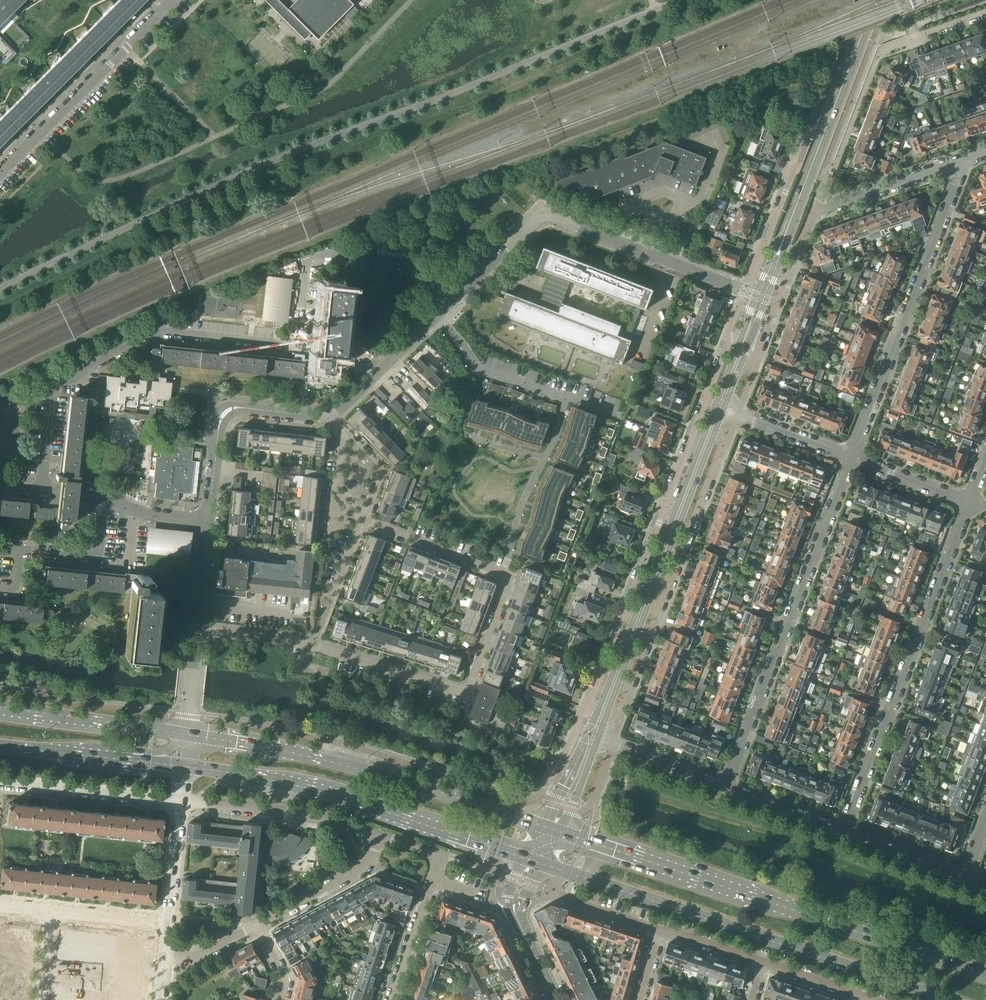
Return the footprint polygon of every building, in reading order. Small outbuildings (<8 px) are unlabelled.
[(0,118),(0,146),(146,0),(118,0),(0,118)] [(24,0),(0,0),(0,24),(24,0)] [(352,5),(353,4),(348,0),(264,0),(304,40),(311,33),(317,40),(318,39),(319,38),(337,20),(352,5)] [(363,15),(357,9),(352,4),(343,14),(354,24),(363,15)] [(971,39),(977,56),(981,55),(982,57),(978,59),(980,65),(985,64),(983,58),(985,57),(985,47),(982,35),(981,36),(980,34),(976,36),(975,38),(971,39)] [(965,41),(961,43),(967,60),(977,56),(971,39),(970,39),(969,38),(965,39),(965,41)] [(955,45),(951,46),(956,63),(967,60),(961,43),(960,43),(959,42),(955,43),(955,45)] [(944,48),(940,50),(946,67),(956,63),(951,46),(950,47),(948,45),(945,47),(944,48)] [(934,52),(930,54),(936,71),(946,67),(940,50),(939,50),(938,49),(934,50),(934,52)] [(937,75),(936,71),(930,54),(925,55),(924,54),(920,55),(920,57),(919,57),(920,61),(914,63),(917,72),(923,70),(925,74),(923,75),(924,80),(937,75)] [(903,85),(903,86),(908,88),(913,76),(907,74),(909,69),(899,66),(897,71),(891,68),(890,71),(888,71),(885,78),(883,77),(883,78),(903,85)] [(879,87),(879,88),(896,94),(900,84),(903,86),(903,85),(883,78),(881,82),(880,82),(878,86),(879,87)] [(942,90),(944,95),(954,91),(952,86),(942,90)] [(877,94),(875,98),(892,105),(896,94),(879,88),(879,89),(877,89),(876,93),(877,94)] [(921,93),(920,95),(917,102),(919,103),(928,100),(927,97),(924,94),(921,93)] [(955,94),(944,97),(946,103),(957,99),(955,94)] [(871,107),(871,108),(888,115),(892,105),(875,98),(873,102),(872,102),(870,106),(871,107)] [(936,109),(933,101),(928,104),(930,111),(936,109)] [(762,112),(764,106),(753,102),(749,113),(760,117),(762,112)] [(914,112),(915,112),(918,113),(925,111),(923,105),(916,108),(914,112)] [(979,131),(980,131),(981,132),(985,131),(985,129),(985,118),(983,111),(981,105),(971,108),(973,114),(979,131)] [(869,114),(867,119),(884,125),(888,115),(871,108),(871,109),(869,110),(868,113),(869,114)] [(960,110),(963,118),(969,135),(973,134),(974,135),(978,133),(978,132),(979,131),(973,114),(967,116),(966,111),(963,109),(960,110)] [(963,118),(952,122),(958,139),(959,139),(960,139),(964,138),(965,137),(969,135),(963,118)] [(864,128),(863,129),(880,135),(884,125),(867,119),(866,123),(864,123),(863,127),(864,128)] [(952,122),(942,125),(948,142),(952,141),(953,142),(957,141),(957,139),(958,139),(952,122)] [(921,133),(927,150),(931,148),(932,149),(936,148),(936,146),(937,146),(931,129),(929,123),(919,127),(921,133)] [(942,125),(931,129),(937,146),(938,146),(939,147),(943,145),(944,144),(948,142),(942,125)] [(739,131),(742,132),(749,135),(751,129),(744,126),(744,128),(741,127),(739,131)] [(861,135),(859,139),(876,146),(880,135),(863,129),(863,130),(861,130),(860,134),(861,135)] [(770,130),(765,141),(781,147),(783,142),(784,142),(786,138),(785,137),(785,136),(770,130)] [(927,150),(921,133),(917,134),(910,136),(913,145),(914,148),(912,148),(915,156),(921,154),(920,152),(922,151),(923,153),(928,152),(927,150)] [(761,153),(765,141),(761,139),(759,144),(758,144),(753,156),(760,159),(763,153),(761,153)] [(856,149),(855,150),(876,158),(876,157),(872,156),(876,146),(859,139),(858,143),(856,144),(855,147),(856,149)] [(781,147),(765,141),(761,153),(763,153),(776,159),(777,158),(778,157),(780,153),(779,152),(781,147)] [(647,176),(652,177),(655,170),(696,186),(698,181),(700,175),(704,173),(702,170),(707,158),(706,157),(696,154),(676,146),(666,142),(649,148),(646,147),(645,150),(637,153),(639,157),(647,176)] [(876,158),(855,150),(857,151),(854,158),(856,159),(854,164),(862,167),(863,164),(872,168),(876,158)] [(625,155),(598,165),(610,193),(642,180),(642,178),(647,176),(639,157),(637,153),(626,157),(625,155)] [(881,171),(888,174),(892,163),(885,160),(881,171)] [(749,168),(756,170),(759,164),(752,161),(749,168)] [(610,193),(598,165),(557,181),(554,188),(569,193),(573,192),(575,195),(589,201),(610,193)] [(747,170),(743,182),(764,190),(768,179),(756,174),(757,171),(756,170),(749,168),(748,171),(747,170)] [(764,190),(743,182),(737,197),(750,202),(752,199),(760,202),(764,190)] [(983,187),(980,189),(978,187),(974,189),(974,191),(973,191),(976,198),(975,199),(976,200),(974,200),(977,209),(985,206),(985,208),(985,193),(984,187),(983,187)] [(715,197),(712,204),(724,208),(726,202),(721,200),(723,194),(717,192),(715,197)] [(909,202),(905,203),(911,220),(922,216),(919,207),(921,206),(919,198),(915,200),(913,198),(909,199),(909,202)] [(899,205),(895,207),(901,224),(911,220),(905,203),(904,203),(903,202),(899,203),(899,205)] [(724,208),(712,204),(705,222),(717,226),(724,208)] [(888,209),(885,210),(890,227),(891,227),(901,224),(895,207),(894,207),(892,205),(889,207),(888,209)] [(729,217),(732,218),(751,226),(756,213),(740,207),(738,213),(731,212),(729,217)] [(878,213),(874,214),(880,231),(881,236),(883,235),(884,236),(890,234),(890,233),(892,232),(891,227),(890,227),(885,210),(884,211),(882,209),(878,210),(878,213)] [(867,216),(864,218),(870,235),(880,231),(874,214),(873,214),(871,213),(868,214),(867,216)] [(965,214),(965,215),(963,221),(975,225),(977,219),(966,215),(966,214),(965,214)] [(857,220),(853,221),(859,238),(870,235),(864,218),(863,218),(861,216),(857,218),(857,220)] [(751,226),(732,218),(729,224),(733,225),(731,232),(746,238),(751,226)] [(847,224),(843,225),(849,242),(851,248),(861,244),(859,238),(853,221),(852,222),(850,220),(847,221),(847,224)] [(958,233),(975,240),(980,242),(984,231),(962,223),(962,224),(960,224),(958,229),(959,230),(958,233)] [(836,227),(833,229),(838,246),(849,242),(843,225),(842,225),(840,224),(837,225),(836,227)] [(914,228),(917,237),(917,238),(925,235),(925,234),(922,225),(914,228)] [(822,232),(826,244),(828,249),(838,246),(833,229),(832,229),(830,227),(826,229),(826,231),(822,232)] [(954,243),(954,244),(971,250),(975,240),(958,233),(957,237),(955,237),(953,241),(954,243)] [(917,237),(906,240),(908,246),(919,243),(917,238),(917,237)] [(717,246),(721,247),(723,242),(712,238),(709,246),(716,249),(717,246)] [(828,249),(826,244),(815,247),(818,255),(815,256),(818,265),(822,264),(824,270),(825,269),(827,273),(836,270),(828,249)] [(951,251),(950,254),(967,260),(971,250),(954,244),(954,245),(952,245),(950,249),(951,251)] [(544,247),(537,267),(552,273),(540,305),(507,292),(506,293),(498,313),(496,312),(493,311),(492,313),(495,315),(495,314),(498,315),(497,318),(498,318),(502,320),(504,321),(505,319),(575,346),(622,364),(631,340),(629,339),(631,333),(640,336),(641,336),(642,332),(642,331),(644,327),(644,326),(646,322),(648,317),(639,313),(641,307),(646,309),(654,289),(645,286),(544,247)] [(723,248),(721,253),(718,261),(735,267),(736,265),(737,265),(738,261),(738,260),(740,254),(723,248)] [(886,261),(884,264),(901,271),(902,267),(905,267),(906,262),(905,261),(906,257),(899,254),(900,251),(888,254),(886,253),(883,260),(886,261)] [(947,264),(946,264),(963,271),(966,264),(970,266),(971,262),(967,260),(950,254),(949,257),(947,257),(945,262),(947,264)] [(844,262),(846,266),(855,262),(853,258),(844,262)] [(884,264),(881,274),(898,281),(899,280),(901,276),(900,274),(901,271),(884,264)] [(943,272),(942,275),(959,281),(963,271),(946,264),(946,265),(944,265),(942,270),(943,272)] [(858,266),(856,272),(854,276),(859,277),(863,267),(858,266)] [(879,273),(875,284),(891,290),(893,286),(895,287),(897,281),(898,281),(881,274),(879,273)] [(943,287),(941,291),(956,297),(962,282),(959,281),(942,275),(941,278),(939,278),(937,282),(939,284),(938,285),(943,287)] [(804,283),(803,286),(820,293),(824,282),(807,276),(805,276),(803,282),(804,283)] [(854,276),(850,286),(855,288),(859,278),(854,276)] [(828,283),(838,288),(841,281),(830,277),(828,283)] [(975,287),(976,288),(981,289),(985,280),(979,277),(975,287)] [(268,278),(263,318),(274,320),(275,316),(286,318),(289,284),(278,282),(279,279),(268,278)] [(867,293),(871,294),(888,301),(888,300),(890,300),(891,295),(890,294),(891,290),(875,284),(871,282),(867,293)] [(318,368),(321,369),(322,369),(322,373),(334,375),(335,370),(335,367),(336,360),(336,358),(336,354),(337,354),(340,354),(341,344),(341,341),(346,301),(347,289),(337,288),(331,287),(331,285),(332,284),(325,283),(325,285),(325,286),(323,286),(322,301),(317,342),(316,352),(318,352),(318,355),(313,355),(312,355),(311,360),(311,361),(311,362),(312,362),(317,363),(319,363),(318,368)] [(707,287),(696,283),(694,289),(705,293),(707,287)] [(800,290),(798,296),(816,303),(819,297),(820,294),(820,293),(803,286),(802,290),(800,290)] [(932,302),(931,305),(947,312),(952,301),(954,302),(956,297),(941,291),(939,296),(935,294),(934,295),(933,295),(931,300),(932,302)] [(977,306),(983,308),(984,304),(983,304),(985,298),(985,292),(983,291),(977,306)] [(695,305),(700,306),(718,313),(721,306),(719,306),(721,301),(704,294),(703,299),(698,297),(695,305)] [(871,294),(867,304),(883,311),(885,307),(887,307),(888,303),(887,301),(888,301),(871,294)] [(797,302),(795,307),(813,313),(816,303),(798,296),(795,302),(797,302)] [(883,311),(867,304),(863,315),(880,321),(880,320),(882,320),(884,315),(882,314),(883,311)] [(926,315),(927,316),(943,322),(947,312),(931,305),(930,308),(928,308),(926,313),(927,314),(927,315),(926,315)] [(700,306),(695,318),(712,325),(714,320),(716,321),(718,313),(700,306)] [(975,312),(974,316),(979,318),(983,308),(977,306),(975,312)] [(792,310),(790,316),(809,324),(813,313),(795,307),(794,311),(792,310)] [(674,339),(684,342),(698,348),(698,347),(703,335),(707,337),(709,332),(711,333),(714,326),(712,325),(695,318),(691,316),(690,316),(687,324),(689,325),(686,334),(677,331),(674,339)] [(789,323),(787,327),(805,334),(806,330),(810,332),(812,325),(809,324),(790,316),(787,322),(789,323)] [(924,322),(923,326),(940,332),(943,322),(927,316),(925,316),(923,321),(924,322)] [(859,324),(855,335),(872,341),(873,338),(875,338),(877,333),(876,332),(876,331),(859,324)] [(958,333),(963,335),(967,327),(962,325),(960,329),(958,333)] [(940,332),(923,326),(922,329),(920,329),(918,333),(919,335),(919,336),(921,337),(920,342),(934,347),(938,337),(943,339),(944,334),(940,332)] [(784,331),(782,337),(803,345),(805,339),(803,338),(805,334),(787,327),(786,332),(784,331)] [(855,335),(851,345),(868,352),(868,351),(870,350),(872,346),(871,345),(872,341),(855,335)] [(781,344),(780,348),(797,354),(798,351),(800,351),(803,345),(782,337),(779,343),(781,344)] [(684,342),(674,339),(672,344),(674,345),(671,353),(676,355),(673,363),(684,367),(691,370),(694,371),(693,371),(694,372),(695,369),(697,368),(699,363),(698,361),(699,358),(698,358),(692,356),(694,351),(683,346),(684,342)] [(827,342),(822,340),(818,350),(823,352),(827,342)] [(160,363),(302,378),(304,363),(297,362),(296,363),(291,362),(291,361),(284,361),(284,362),(278,361),(278,360),(271,359),(271,360),(265,360),(265,359),(258,358),(258,359),(253,358),(253,357),(245,356),(245,357),(240,357),(240,356),(232,355),(232,356),(227,355),(227,354),(220,354),(219,355),(214,354),(214,353),(207,352),(207,353),(201,353),(201,352),(194,351),(194,352),(188,351),(188,350),(181,349),(181,350),(175,350),(175,349),(168,348),(168,349),(162,348),(162,347),(162,345),(154,344),(154,348),(153,348),(152,348),(151,349),(151,350),(151,351),(151,352),(151,353),(152,353),(152,354),(153,354),(161,355),(160,363)] [(851,345),(847,355),(864,362),(865,359),(867,358),(869,354),(868,352),(851,345)] [(912,353),(911,356),(928,363),(933,352),(915,346),(915,347),(913,347),(911,352),(912,353)] [(960,352),(970,356),(972,350),(962,346),(960,352)] [(797,354),(780,348),(778,351),(777,351),(774,357),(776,357),(776,358),(793,365),(797,354)] [(970,356),(960,352),(958,358),(968,362),(970,356)] [(414,365),(435,386),(445,376),(423,355),(414,365)] [(843,366),(845,366),(862,373),(864,366),(863,366),(864,362),(847,355),(843,366)] [(906,366),(907,366),(923,372),(925,367),(927,368),(928,363),(911,356),(910,359),(908,360),(906,364),(908,366),(906,366)] [(650,367),(656,369),(660,361),(654,358),(650,367)] [(633,359),(630,367),(642,372),(645,364),(633,359)] [(453,371),(445,364),(441,368),(448,376),(453,371)] [(769,371),(780,375),(782,369),(771,365),(769,371)] [(861,376),(862,373),(845,366),(843,366),(841,365),(837,374),(839,375),(858,383),(858,382),(861,382),(862,377),(861,376)] [(974,375),(985,379),(985,367),(980,365),(978,370),(976,370),(974,375)] [(905,374),(903,377),(921,383),(922,380),(925,381),(928,374),(923,372),(907,366),(907,367),(905,368),(903,372),(905,374)] [(804,367),(802,374),(812,378),(815,371),(804,367)] [(652,390),(664,394),(661,404),(679,411),(682,403),(684,403),(685,400),(684,399),(687,392),(674,387),(678,378),(659,371),(652,390)] [(858,383),(839,375),(836,382),(833,381),(832,385),(837,387),(854,394),(855,390),(858,390),(859,385),(858,383)] [(972,385),(985,391),(985,379),(974,375),(972,380),(974,380),(972,385)] [(143,406),(145,380),(139,379),(139,381),(138,383),(126,382),(125,386),(119,386),(120,377),(107,376),(106,384),(104,397),(103,406),(110,407),(109,410),(109,411),(123,412),(123,408),(136,410),(136,405),(142,406),(143,406)] [(147,380),(145,380),(143,406),(149,407),(149,406),(150,402),(156,403),(157,399),(163,399),(163,400),(169,400),(170,396),(170,391),(171,390),(171,387),(171,383),(165,382),(163,382),(163,377),(159,377),(158,381),(152,381),(147,380)] [(899,387),(915,393),(917,388),(919,388),(921,383),(903,377),(902,380),(900,380),(899,385),(900,386),(899,387)] [(950,378),(947,387),(952,389),(955,380),(950,378)] [(936,390),(937,390),(942,392),(944,385),(938,383),(936,390)] [(765,404),(769,405),(775,388),(770,386),(769,387),(763,385),(761,386),(761,387),(757,395),(759,398),(758,401),(759,401),(759,403),(764,405),(765,404)] [(966,395),(984,402),(985,399),(985,391),(972,385),(970,390),(969,389),(968,390),(966,395)] [(427,402),(431,397),(424,389),(419,394),(412,386),(407,391),(425,409),(429,405),(427,402)] [(897,394),(896,397),(913,404),(915,401),(917,395),(914,394),(915,393),(899,387),(899,388),(897,388),(895,393),(897,394)] [(778,409),(779,409),(785,394),(779,391),(780,390),(775,388),(769,405),(771,406),(772,408),(776,410),(778,409)] [(947,388),(945,391),(943,398),(950,401),(953,390),(947,388)] [(844,393),(842,398),(842,399),(852,403),(854,397),(844,393)] [(786,412),(789,413),(796,396),(790,394),(790,395),(785,394),(779,409),(780,411),(784,413),(786,412)] [(54,507),(54,509),(52,520),(53,520),(53,518),(61,518),(60,526),(60,527),(60,528),(61,528),(61,529),(62,529),(63,529),(64,529),(65,528),(66,527),(66,526),(66,519),(74,520),(77,492),(79,475),(77,475),(84,403),(92,404),(93,404),(94,404),(94,403),(95,403),(95,402),(95,401),(95,400),(94,400),(94,399),(93,399),(93,398),(92,398),(85,398),(85,397),(70,395),(63,453),(61,453),(59,473),(61,473),(61,475),(57,474),(56,474),(56,475),(56,478),(56,479),(63,480),(62,491),(60,508),(54,507)] [(807,419),(810,421),(817,403),(819,398),(813,395),(811,401),(810,403),(806,401),(800,417),(800,419),(805,421),(807,419)] [(964,406),(966,407),(982,413),(984,407),(982,405),(984,402),(966,395),(964,400),(966,401),(964,406)] [(800,417),(806,401),(800,399),(801,397),(796,396),(789,413),(792,414),(792,416),(797,418),(798,416),(799,416),(799,417),(800,417)] [(917,405),(913,404),(896,397),(894,400),(892,400),(891,405),(892,407),(891,408),(912,416),(917,405)] [(409,424),(415,418),(411,414),(418,407),(412,400),(404,407),(396,398),(390,403),(409,424)] [(467,425),(478,428),(488,403),(477,400),(467,425)] [(489,431),(498,406),(488,403),(478,428),(489,431)] [(820,425),(826,409),(820,407),(821,405),(817,403),(810,421),(813,422),(813,424),(817,425),(819,424),(820,425)] [(434,404),(426,412),(430,417),(439,408),(434,404)] [(509,409),(498,406),(489,431),(499,434),(509,409)] [(572,406),(569,417),(594,427),(597,416),(572,406)] [(347,420),(355,428),(368,416),(360,407),(347,420)] [(962,411),(960,417),(977,424),(979,420),(981,420),(983,415),(981,414),(982,413),(966,407),(964,412),(962,411)] [(643,414),(651,417),(653,411),(645,408),(643,414)] [(519,414),(509,409),(499,434),(509,439),(519,414)] [(827,427),(831,429),(837,411),(832,409),(831,411),(826,409),(820,425),(821,425),(821,427),(825,428),(827,427)] [(894,418),(898,420),(900,414),(890,410),(887,416),(894,418)] [(837,411),(831,429),(833,430),(834,432),(838,433),(840,432),(841,432),(846,417),(841,415),(842,413),(837,411)] [(509,439),(519,444),(528,418),(519,414),(509,439)] [(425,415),(413,427),(417,431),(418,430),(422,427),(424,424),(425,423),(424,423),(428,418),(425,415)] [(355,428),(362,436),(375,423),(368,416),(355,428)] [(566,427),(591,437),(594,427),(569,417),(566,427)] [(656,417),(651,429),(671,438),(676,424),(656,417)] [(977,424),(960,417),(959,421),(957,420),(952,424),(949,430),(972,439),(974,434),(974,433),(976,432),(978,428),(976,426),(977,424)] [(529,446),(539,421),(528,418),(519,444),(529,446)] [(550,424),(539,421),(529,446),(540,449),(550,424)] [(362,436),(370,444),(383,431),(375,423),(362,436)] [(430,431),(424,424),(422,427),(428,433),(430,431)] [(588,448),(591,437),(566,427),(563,438),(588,448)] [(631,446),(643,450),(646,443),(666,450),(671,438),(651,429),(646,427),(644,433),(637,430),(631,445),(631,446)] [(238,446),(249,447),(251,429),(240,428),(238,446)] [(249,447),(260,448),(262,430),(251,429),(249,447)] [(260,448),(271,449),(273,432),(262,430),(260,448)] [(883,449),(886,450),(893,433),(888,431),(887,432),(882,430),(876,446),(877,446),(877,448),(881,450),(883,449)] [(370,444),(378,452),(391,439),(383,431),(370,444)] [(271,449),(282,451),(284,433),(273,432),(271,449)] [(282,451),(292,452),(294,434),(284,433),(282,451)] [(896,454),(897,454),(903,438),(897,436),(898,434),(893,433),(886,450),(889,451),(890,453),(894,455),(896,453),(896,454)] [(292,452),(303,453),(305,435),(294,434),(292,452)] [(303,453),(314,454),(316,436),(305,435),(303,453)] [(316,436),(314,454),(325,455),(327,437),(316,436)] [(955,456),(948,473),(952,475),(951,476),(959,479),(963,470),(962,469),(972,441),(962,437),(960,443),(955,456)] [(584,457),(588,448),(563,438),(558,448),(584,457)] [(904,456),(907,458),(914,440),(908,438),(908,440),(903,438),(897,454),(898,456),(902,458),(904,456)] [(378,452),(385,459),(398,447),(391,439),(378,452)] [(745,466),(748,459),(753,444),(743,440),(742,441),(741,442),(739,446),(740,447),(738,452),(737,452),(735,456),(736,458),(734,462),(737,463),(734,470),(733,470),(731,475),(741,479),(743,474),(745,466)] [(917,462),(923,446),(918,444),(919,442),(914,440),(907,458),(910,459),(910,461),(915,463),(916,461),(917,461),(917,462)] [(748,459),(759,463),(765,446),(761,445),(761,443),(756,441),(755,443),(754,442),(753,444),(748,459)] [(156,457),(153,476),(167,478),(192,480),(194,461),(191,461),(192,448),(161,444),(159,457),(156,457)] [(643,450),(631,446),(627,457),(634,459),(633,462),(640,464),(637,471),(639,471),(636,477),(644,480),(646,474),(655,478),(656,476),(658,474),(658,471),(660,464),(641,457),(643,450)] [(759,463),(768,467),(775,450),(774,450),(774,448),(769,446),(768,447),(765,446),(759,463)] [(924,464),(928,466),(934,448),(929,446),(928,448),(923,446),(917,462),(918,462),(918,464),(923,466),(924,464)] [(398,447),(385,459),(393,467),(406,455),(398,447)] [(578,467),(584,457),(558,448),(553,458),(572,465),(578,467)] [(937,470),(938,470),(944,454),(938,452),(939,450),(934,448),(928,466),(930,467),(931,469),(935,470),(937,469),(937,470)] [(768,467),(779,471),(785,454),(782,453),(781,451),(777,449),(775,450),(768,467)] [(779,471),(789,475),(796,458),(796,457),(795,458),(794,456),(790,454),(788,455),(785,454),(779,471)] [(945,472),(948,473),(955,456),(949,454),(949,456),(944,454),(938,470),(939,472),(943,473),(945,472)] [(789,475),(800,479),(806,462),(802,461),(802,459),(797,457),(796,458),(789,475)] [(247,470),(247,466),(247,463),(236,462),(235,469),(247,470)] [(800,479),(809,483),(816,466),(815,466),(815,464),(810,462),(809,463),(806,462),(800,479)] [(549,465),(544,476),(569,485),(575,475),(570,473),(549,465)] [(572,465),(570,473),(575,475),(578,476),(581,468),(578,467),(572,465)] [(809,483),(804,496),(802,502),(812,506),(814,501),(809,499),(812,492),(817,494),(820,487),(822,487),(823,483),(822,481),(824,478),(825,478),(828,469),(819,465),(819,467),(816,466),(809,483)] [(393,470),(389,480),(412,489),(415,480),(410,478),(410,476),(393,470)] [(598,484),(601,473),(596,471),(592,482),(598,484)] [(429,479),(432,480),(435,481),(437,475),(431,473),(429,479)] [(741,479),(750,483),(752,478),(752,477),(744,474),(741,479)] [(297,487),(303,487),(321,489),(322,478),(305,476),(298,475),(297,487)] [(167,478),(153,476),(153,483),(156,483),(155,490),(154,497),(164,498),(164,497),(167,478)] [(235,476),(234,488),(241,488),(242,477),(235,476)] [(569,485),(544,476),(539,486),(564,496),(569,485)] [(728,483),(726,488),(745,495),(749,484),(728,476),(726,483),(728,483)] [(763,481),(752,477),(752,478),(750,483),(761,487),(762,482),(763,481)] [(167,478),(164,497),(170,498),(170,500),(177,501),(178,492),(190,493),(191,494),(191,493),(192,480),(167,478)] [(389,480),(385,490),(402,497),(408,499),(412,489),(389,480)] [(864,508),(866,504),(872,487),(871,487),(871,486),(871,484),(860,480),(856,490),(858,490),(858,492),(857,492),(854,497),(856,498),(853,504),(864,508)] [(761,487),(772,491),(773,487),(773,486),(762,482),(761,487)] [(617,483),(614,489),(621,492),(619,497),(624,499),(620,509),(629,512),(630,509),(632,509),(631,511),(641,515),(642,512),(644,506),(643,505),(645,500),(629,494),(631,489),(617,483)] [(564,496),(539,486),(536,497),(561,507),(564,496)] [(303,487),(302,498),(320,500),(321,489),(303,487)] [(875,509),(875,510),(882,491),(872,487),(866,504),(875,508),(875,509)] [(724,494),(723,498),(741,505),(745,495),(726,488),(726,489),(725,488),(723,493),(724,494)] [(784,489),(782,494),(792,498),(794,493),(784,489)] [(233,490),(232,502),(250,504),(250,503),(251,492),(233,490)] [(385,490),(382,500),(399,507),(402,497),(385,490)] [(761,501),(762,501),(765,502),(769,492),(765,490),(761,501)] [(875,510),(885,514),(892,495),(882,491),(875,510)] [(885,514),(895,517),(903,499),(892,495),(885,514)] [(558,518),(561,507),(536,497),(533,508),(558,518)] [(302,498),(301,509),(319,511),(320,500),(302,498)] [(720,504),(719,509),(737,516),(741,505),(723,498),(722,499),(721,498),(719,504),(720,504)] [(35,510),(36,510),(37,510),(37,509),(38,509),(38,508),(39,508),(39,507),(39,506),(38,506),(38,505),(38,504),(37,504),(36,504),(29,503),(29,502),(28,501),(28,503),(22,502),(23,501),(15,500),(15,501),(10,501),(10,499),(2,499),(2,500),(0,500),(0,514),(27,517),(28,509),(35,510)] [(903,499),(895,517),(906,521),(913,503),(903,499)] [(399,507),(382,500),(378,511),(381,512),(379,519),(390,523),(393,517),(394,517),(399,507)] [(763,505),(765,502),(762,501),(762,503),(758,501),(754,510),(761,512),(763,505)] [(794,501),(790,511),(807,518),(808,514),(810,514),(812,510),(810,508),(811,507),(794,501)] [(232,502),(231,512),(249,514),(255,515),(256,504),(250,503),(250,504),(232,502)] [(906,521),(916,525),(922,508),(923,507),(922,507),(923,506),(913,503),(906,521)] [(917,523),(927,527),(934,510),(923,506),(922,507),(923,507),(922,508),(916,525),(917,523)] [(34,518),(52,520),(54,509),(39,507),(39,508),(38,508),(38,509),(37,509),(37,510),(36,510),(35,510),(34,518)] [(533,508),(530,519),(555,529),(558,518),(533,508)] [(301,509),(300,520),(318,521),(319,511),(301,509)] [(715,518),(715,519),(734,526),(737,516),(719,509),(717,513),(716,512),(714,518),(715,518)] [(927,527),(925,531),(936,535),(939,529),(940,530),(942,524),(941,524),(941,522),(942,522),(942,521),(943,521),(945,515),(944,515),(945,514),(944,514),(944,513),(941,512),(940,513),(938,512),(939,511),(936,510),(935,511),(934,510),(934,511),(934,510),(927,527)] [(790,511),(786,521),(803,528),(803,527),(805,527),(807,522),(805,521),(807,518),(790,511)] [(231,512),(229,523),(247,525),(249,514),(231,512)] [(847,519),(857,523),(859,517),(860,516),(850,512),(847,519)] [(600,524),(613,529),(611,536),(612,537),(611,540),(617,543),(618,539),(628,543),(629,541),(630,542),(632,537),(630,537),(633,530),(617,524),(619,519),(605,513),(600,524)] [(859,517),(857,523),(868,527),(870,521),(859,517)] [(293,530),(299,531),(317,532),(318,521),(300,520),(294,519),(293,530)] [(555,529),(530,519),(525,529),(550,539),(555,529)] [(709,528),(711,529),(730,537),(730,536),(734,526),(715,519),(713,523),(711,522),(709,528)] [(757,523),(752,521),(748,531),(753,533),(757,523)] [(786,521),(782,532),(799,538),(800,535),(802,535),(804,530),(802,529),(803,528),(786,521)] [(844,532),(861,539),(865,528),(848,522),(846,526),(844,527),(843,530),(844,532)] [(247,525),(229,523),(228,534),(246,536),(247,525)] [(967,563),(967,564),(978,568),(980,563),(984,550),(985,545),(985,530),(980,528),(976,539),(975,540),(973,543),(974,544),(967,563)] [(187,533),(153,529),(152,532),(151,540),(148,540),(147,551),(187,556),(188,551),(189,545),(185,544),(186,536),(187,533)] [(545,549),(550,539),(525,529),(520,540),(545,549)] [(730,537),(711,529),(708,536),(711,537),(710,541),(728,548),(733,537),(730,536),(730,537)] [(317,532),(299,531),(297,542),(315,544),(317,532)] [(782,532),(778,542),(795,548),(797,548),(799,543),(798,542),(799,538),(782,532)] [(840,542),(857,549),(861,539),(844,532),(842,536),(840,537),(839,540),(840,542)] [(369,534),(364,545),(381,552),(385,541),(369,534)] [(542,561),(545,549),(520,540),(516,551),(542,561)] [(778,542),(774,553),(791,559),(792,556),(794,556),(796,551),(795,549),(795,548),(778,542)] [(836,552),(836,553),(853,559),(857,549),(840,542),(838,547),(837,547),(835,551),(836,552)] [(922,542),(920,547),(929,550),(931,545),(925,543),(922,542)] [(364,545),(361,555),(377,562),(381,552),(364,545)] [(412,572),(414,567),(421,550),(410,546),(402,568),(412,572)] [(911,546),(907,556),(924,563),(926,559),(928,559),(929,555),(928,553),(928,552),(911,546)] [(700,560),(719,567),(724,556),(705,549),(703,553),(702,554),(700,558),(701,559),(700,560)] [(738,556),(740,557),(743,559),(746,551),(741,549),(738,556)] [(298,550),(297,561),(288,560),(287,565),(251,561),(242,560),(222,557),(219,577),(217,594),(246,597),(247,590),(310,596),(312,580),(311,580),(311,579),(314,552),(298,550)] [(414,567),(424,571),(431,554),(421,550),(414,567)] [(774,553),(770,563),(787,569),(787,568),(789,568),(791,564),(790,562),(791,559),(774,553)] [(832,563),(849,570),(853,559),(836,553),(834,557),(833,558),(831,561),(832,563)] [(424,571),(435,575),(441,558),(431,554),(424,571)] [(361,555),(357,565),(373,572),(377,562),(361,555)] [(899,565),(904,567),(920,573),(922,569),(924,569),(925,565),(924,564),(924,563),(907,556),(903,555),(899,565)] [(435,575),(444,578),(451,562),(441,558),(435,575)] [(600,567),(614,572),(617,564),(603,559),(600,567)] [(881,570),(882,571),(883,571),(887,561),(886,560),(881,559),(877,569),(881,570)] [(696,570),(697,570),(715,577),(719,567),(700,560),(701,560),(699,564),(698,564),(696,568),(697,569),(696,570)] [(451,562),(444,578),(445,579),(442,584),(453,588),(462,566),(451,562)] [(765,572),(764,573),(783,580),(784,576),(786,576),(788,572),(787,570),(787,569),(770,563),(766,572),(765,572)] [(828,573),(828,574),(845,580),(849,570),(832,563),(830,567),(829,568),(827,571),(828,573)] [(357,565),(353,575),(370,582),(373,572),(357,565)] [(963,573),(962,576),(979,582),(983,572),(966,566),(965,567),(964,567),(962,571),(963,573)] [(526,567),(522,578),(539,585),(544,587),(548,576),(526,567)] [(904,567),(900,577),(917,583),(918,579),(920,579),(921,575),(920,574),(920,573),(904,567)] [(38,575),(39,575),(46,576),(45,584),(123,592),(125,577),(117,576),(117,577),(112,577),(112,575),(104,575),(104,576),(99,575),(99,574),(92,573),(91,574),(86,574),(86,573),(79,572),(79,573),(73,572),(73,571),(66,571),(66,572),(60,571),(61,570),(53,569),(53,570),(48,570),(48,569),(47,568),(46,570),(39,569),(38,569),(37,570),(36,571),(36,572),(36,573),(37,574),(37,575),(38,575)] [(141,588),(141,591),(134,590),(134,593),(133,602),(127,656),(151,658),(153,640),(156,605),(158,593),(155,593),(158,572),(157,572),(150,571),(143,570),(143,571),(143,575),(140,574),(140,575),(139,580),(138,580),(132,579),(132,580),(131,580),(131,586),(131,587),(137,587),(141,588)] [(581,578),(581,579),(578,587),(590,591),(593,593),(596,585),(611,591),(616,580),(592,570),(588,581),(581,578)] [(695,576),(693,581),(711,588),(715,577),(697,570),(697,571),(695,571),(694,575),(695,576)] [(764,573),(760,583),(777,589),(779,585),(781,585),(783,580),(764,573)] [(824,583),(824,584),(841,590),(845,580),(828,574),(826,578),(825,578),(823,582),(824,583)] [(353,575),(349,586),(366,592),(370,582),(353,575)] [(863,583),(868,585),(869,585),(872,579),(865,576),(863,583)] [(959,583),(958,586),(975,593),(979,582),(962,576),(961,577),(960,577),(958,581),(959,583)] [(477,586),(476,588),(493,595),(497,584),(481,577),(480,579),(478,579),(477,579),(475,585),(476,586),(477,586)] [(892,581),(891,586),(912,594),(914,590),(916,589),(917,586),(916,584),(917,583),(900,577),(897,583),(892,581)] [(522,578),(518,588),(535,595),(539,585),(522,578)] [(689,590),(689,591),(708,598),(711,588),(693,581),(691,584),(690,585),(688,589),(689,590)] [(760,583),(756,593),(773,599),(774,596),(776,596),(778,591),(777,590),(777,589),(760,583)] [(556,584),(553,590),(561,593),(563,587),(556,584)] [(820,594),(837,601),(841,590),(824,584),(822,588),(821,588),(819,592),(820,594)] [(889,585),(885,595),(890,597),(908,605),(909,603),(911,603),(912,599),(911,598),(912,594),(891,586),(889,585)] [(366,592),(349,586),(345,596),(366,604),(370,594),(366,592)] [(955,593),(954,597),(971,603),(974,605),(976,601),(972,599),(975,593),(958,586),(957,587),(956,588),(954,592),(955,593)] [(577,587),(574,594),(587,599),(590,591),(578,587),(577,587)] [(725,593),(731,595),(732,590),(724,587),(722,592),(725,593)] [(476,588),(473,598),(489,605),(493,595),(476,588)] [(518,588),(514,598),(531,605),(535,595),(518,588)] [(561,593),(553,590),(551,596),(558,599),(561,593)] [(685,601),(704,608),(708,598),(689,591),(687,595),(686,595),(684,599),(685,600),(685,601)] [(773,599),(756,593),(752,603),(769,610),(769,609),(771,609),(773,604),(772,603),(773,599)] [(818,604),(818,605),(833,610),(837,601),(820,594),(817,603),(818,604)] [(733,595),(731,600),(741,604),(743,598),(733,595)] [(890,597),(885,595),(881,606),(903,614),(904,609),(907,609),(908,605),(890,597)] [(951,604),(950,607),(967,613),(971,603),(954,597),(953,598),(952,598),(950,602),(951,604)] [(473,598),(469,609),(486,615),(489,605),(473,598)] [(514,598),(511,608),(527,615),(531,605),(514,598)] [(865,599),(863,605),(874,608),(876,603),(865,599)] [(570,616),(579,620),(581,616),(587,618),(587,616),(599,620),(599,619),(601,619),(602,615),(601,614),(603,609),(581,600),(580,602),(577,601),(573,611),(572,610),(570,616)] [(741,604),(731,600),(730,601),(728,606),(738,610),(741,604)] [(683,607),(681,611),(700,618),(704,608),(685,601),(683,602),(682,606),(683,607)] [(41,622),(42,614),(49,615),(50,615),(51,615),(52,614),(53,613),(53,612),(52,611),(52,610),(51,609),(50,609),(43,608),(43,607),(42,607),(42,608),(36,607),(37,606),(29,605),(29,607),(24,606),(24,605),(16,604),(16,605),(11,605),(11,603),(4,603),(3,604),(0,603),(0,618),(41,622)] [(375,607),(373,612),(379,614),(381,610),(383,611),(385,605),(381,603),(379,609),(375,607)] [(548,604),(545,610),(553,613),(555,607),(548,604)] [(815,615),(832,622),(836,611),(833,610),(818,605),(819,606),(817,610),(816,610),(814,614),(815,615)] [(874,608),(863,605),(861,610),(872,614),(874,608)] [(947,614),(946,617),(967,625),(971,615),(967,613),(950,607),(949,608),(948,608),(946,613),(947,614)] [(511,608),(507,619),(523,625),(527,615),(511,608)] [(469,609),(465,619),(482,625),(486,615),(469,609)] [(553,613),(545,610),(543,616),(551,619),(553,613)] [(743,622),(761,628),(761,627),(763,627),(764,623),(763,621),(764,618),(745,610),(742,621),(743,622)] [(700,618),(681,611),(681,612),(679,612),(678,616),(679,617),(677,622),(696,629),(700,618)] [(332,635),(343,639),(349,618),(350,617),(339,613),(332,635)] [(881,620),(879,626),(896,632),(897,630),(898,630),(900,626),(899,625),(900,622),(881,614),(879,619),(881,620)] [(832,622),(815,615),(815,616),(813,616),(812,620),(813,622),(811,626),(828,633),(832,622)] [(967,625),(946,617),(946,618),(949,619),(948,620),(948,619),(947,619),(946,619),(946,620),(945,620),(945,621),(944,621),(944,622),(944,623),(945,624),(946,625),(945,629),(967,637),(969,632),(965,630),(967,625)] [(343,639),(353,642),(360,620),(360,621),(349,618),(343,639)] [(482,625),(465,619),(461,629),(478,635),(482,625)] [(507,619),(503,629),(519,636),(520,634),(522,635),(525,634),(527,632),(527,630),(525,627),(523,626),(523,625),(507,619)] [(353,642),(363,645),(370,623),(360,620),(353,642)] [(573,642),(580,645),(582,646),(589,648),(594,636),(583,632),(584,630),(560,620),(557,628),(575,635),(573,642)] [(743,622),(739,632),(756,639),(758,635),(760,634),(761,630),(760,629),(761,628),(743,622)] [(363,645),(374,648),(380,626),(370,623),(363,645)] [(540,624),(538,630),(545,633),(547,627),(540,624)] [(374,648),(384,652),(391,630),(380,626),(374,648)] [(879,626),(875,636),(892,643),(893,639),(895,640),(897,634),(895,633),(896,632),(879,626)] [(503,629),(499,639),(516,645),(519,636),(503,629)] [(384,652),(394,655),(401,633),(391,630),(384,652)] [(545,633),(538,630),(535,636),(543,639),(545,633)] [(703,636),(703,637),(713,640),(716,631),(712,630),(711,633),(706,631),(705,631),(703,636)] [(668,640),(668,641),(686,648),(691,649),(695,638),(675,631),(674,633),(672,633),(669,640),(668,640)] [(739,632),(735,643),(754,650),(757,644),(755,642),(756,639),(739,632)] [(394,655),(405,658),(412,636),(401,633),(394,655)] [(461,639),(475,644),(477,638),(464,633),(461,639)] [(802,643),(802,644),(819,650),(821,651),(825,640),(807,633),(806,637),(805,637),(803,638),(802,642),(803,643),(802,643)] [(834,645),(843,649),(845,644),(846,644),(849,638),(839,634),(834,645)] [(405,658),(415,661),(420,644),(422,639),(421,638),(413,635),(412,636),(405,658)] [(875,636),(871,646),(888,653),(888,652),(890,652),(891,648),(890,646),(892,643),(875,636)] [(713,640),(703,637),(701,643),(711,646),(713,640)] [(973,638),(971,644),(980,648),(983,642),(973,638)] [(415,661),(426,664),(432,643),(432,641),(423,639),(422,639),(420,644),(415,661)] [(499,639),(495,649),(512,656),(516,645),(499,639)] [(936,648),(957,656),(959,650),(961,651),(963,646),(943,639),(942,642),(941,642),(940,642),(939,642),(939,643),(938,643),(938,644),(938,645),(938,646),(938,647),(939,647),(939,648),(940,648),(939,649),(936,648)] [(666,646),(664,651),(682,658),(686,648),(668,641),(666,641),(665,645),(666,646)] [(426,664),(436,668),(441,651),(443,646),(442,644),(434,642),(432,643),(426,664)] [(728,652),(733,654),(750,661),(750,660),(752,656),(754,656),(755,652),(754,650),(735,643),(733,642),(728,652)] [(980,648),(971,644),(968,643),(966,649),(978,654),(980,648)] [(532,644),(530,651),(537,653),(539,649),(536,648),(536,646),(532,644)] [(801,650),(799,654),(815,661),(821,663),(825,652),(821,651),(819,650),(802,644),(803,644),(801,645),(799,649),(800,650),(801,650)] [(871,646),(867,657),(884,663),(885,660),(887,659),(889,655),(887,654),(888,653),(871,646)] [(934,655),(932,658),(949,665),(953,655),(957,656),(936,648),(936,649),(934,649),(933,653),(934,655)] [(495,649),(491,659),(508,666),(512,656),(495,649)] [(553,650),(550,656),(550,657),(559,661),(562,654),(553,650)] [(436,668),(446,671),(452,654),(441,651),(436,668)] [(537,653),(530,651),(528,657),(532,658),(536,659),(537,653)] [(660,661),(678,668),(682,658),(664,651),(662,655),(661,655),(659,659),(660,660),(660,661)] [(452,654),(446,671),(457,674),(458,671),(463,672),(469,657),(462,654),(461,657),(452,654)] [(733,654),(729,664),(746,670),(748,666),(750,666),(751,662),(750,661),(733,654)] [(793,664),(809,670),(813,671),(815,667),(813,666),(815,661),(799,654),(799,655),(798,655),(797,655),(795,659),(796,661),(797,661),(795,664),(794,663),(793,664)] [(985,656),(981,654),(977,664),(982,666),(985,656)] [(867,657),(863,667),(880,674),(881,670),(883,670),(885,666),(883,664),(884,663),(867,657)] [(929,668),(929,669),(945,675),(949,665),(932,658),(931,662),(929,662),(928,666),(929,668)] [(491,659),(487,670),(504,676),(509,678),(513,668),(508,666),(491,659)] [(658,667),(656,671),(675,678),(678,680),(680,676),(676,674),(678,668),(660,661),(658,662),(657,665),(658,667)] [(561,670),(558,676),(576,682),(578,677),(577,676),(579,671),(561,664),(559,669),(561,670)] [(729,664),(725,674),(742,681),(744,677),(746,676),(747,672),(746,671),(746,670),(729,664)] [(791,670),(790,674),(806,680),(807,681),(809,677),(807,676),(809,670),(793,664),(791,665),(790,668),(790,670),(791,670)] [(705,667),(701,677),(706,678),(709,668),(705,667)] [(863,667),(859,677),(876,684),(876,683),(878,683),(880,678),(879,677),(880,674),(863,667)] [(924,679),(941,686),(945,687),(949,677),(945,675),(929,669),(927,672),(925,673),(924,677),(925,678),(924,679)] [(504,676),(487,670),(483,680),(500,686),(504,676)] [(675,678),(656,671),(655,675),(653,675),(651,679),(652,680),(652,681),(652,682),(671,689),(673,682),(677,684),(678,680),(675,678)] [(725,674),(721,685),(739,691),(738,691),(740,687),(742,686),(744,682),(742,681),(725,674)] [(786,684),(802,691),(803,691),(805,687),(803,686),(806,680),(790,674),(789,675),(789,674),(787,675),(786,678),(787,680),(786,684)] [(576,682),(558,676),(556,682),(550,679),(547,687),(550,688),(553,689),(554,687),(570,693),(572,688),(574,688),(576,682)] [(876,684),(859,677),(854,676),(850,686),(872,694),(873,692),(875,691),(876,687),(875,686),(876,684)] [(706,678),(701,677),(699,683),(697,687),(705,690),(707,685),(704,684),(706,678)] [(922,686),(921,689),(937,696),(941,686),(924,679),(924,680),(923,680),(921,684),(922,686)] [(834,680),(832,684),(842,688),(844,684),(834,680)] [(482,682),(469,716),(504,729),(511,713),(494,706),(501,690),(482,682)] [(671,689),(652,682),(650,682),(649,686),(650,687),(648,692),(667,699),(671,689)] [(540,684),(538,691),(547,694),(550,688),(547,687),(540,684)] [(783,691),(782,695),(798,701),(799,702),(801,697),(799,697),(802,691),(786,684),(785,684),(783,685),(782,689),(783,690),(783,691)] [(842,688),(832,684),(829,690),(839,694),(842,688)] [(970,684),(967,690),(978,694),(984,696),(985,690),(970,684)] [(721,685),(718,695),(735,701),(736,697),(738,697),(740,693),(739,691),(721,685)] [(516,686),(514,692),(522,694),(524,689),(516,686)] [(532,689),(527,687),(523,698),(528,700),(533,702),(532,704),(543,708),(540,716),(558,723),(559,722),(560,723),(563,716),(560,715),(561,711),(547,705),(550,695),(547,694),(538,691),(532,689)] [(917,698),(917,700),(937,707),(938,707),(934,706),(937,696),(921,689),(919,693),(918,693),(916,697),(917,698)] [(978,694),(967,690),(965,696),(975,700),(978,694)] [(958,692),(956,698),(954,702),(960,704),(963,695),(958,692)] [(645,699),(654,703),(657,697),(647,694),(645,699)] [(685,694),(681,705),(687,707),(691,697),(685,694)] [(718,695),(714,705),(731,711),(732,707),(734,707),(736,703),(735,701),(718,695)] [(794,711),(795,712),(800,713),(801,710),(803,703),(799,702),(798,701),(782,695),(779,695),(778,699),(779,701),(778,705),(777,705),(794,711)] [(847,708),(849,709),(866,715),(868,709),(867,707),(868,703),(850,696),(847,695),(843,706),(847,708)] [(821,709),(825,699),(819,697),(815,707),(821,709)] [(937,707),(917,700),(919,701),(919,702),(918,702),(917,702),(916,702),(916,703),(915,703),(915,704),(915,705),(915,706),(916,707),(917,708),(916,711),(935,719),(937,714),(935,713),(937,707)] [(644,703),(643,708),(641,707),(634,726),(636,727),(635,729),(643,732),(643,733),(652,709),(653,706),(644,703)] [(731,711),(714,705),(710,715),(727,722),(727,721),(729,720),(731,716),(730,715),(731,711)] [(776,711),(774,715),(790,721),(792,722),(793,717),(792,717),(794,711),(777,705),(776,705),(774,709),(775,711),(776,711)] [(653,736),(653,737),(661,718),(655,716),(656,713),(652,711),(653,710),(652,709),(643,733),(647,734),(647,736),(651,737),(653,736)] [(849,709),(845,718),(862,725),(864,720),(866,720),(867,717),(866,715),(849,709)] [(664,742),(671,722),(673,718),(662,714),(661,718),(653,737),(657,738),(658,740),(664,742)] [(772,721),(770,725),(788,732),(791,733),(795,723),(792,722),(790,721),(774,715),(773,715),(772,716),(770,720),(771,721),(772,721)] [(537,724),(533,722),(531,726),(552,734),(554,730),(555,730),(558,724),(558,723),(540,716),(537,724)] [(845,718),(841,729),(858,735),(859,734),(861,734),(862,730),(861,729),(862,725),(845,718)] [(809,728),(813,730),(814,730),(817,722),(812,720),(809,728)] [(903,730),(920,736),(924,737),(926,738),(928,739),(930,733),(929,732),(928,732),(930,727),(910,720),(909,724),(908,723),(907,723),(907,724),(906,724),(905,725),(905,726),(905,727),(905,728),(906,729),(907,729),(906,730),(903,729),(903,730)] [(941,720),(939,726),(949,730),(952,724),(941,720)] [(718,721),(716,727),(720,728),(725,730),(728,724),(718,721)] [(670,743),(674,745),(681,726),(671,722),(664,742),(669,744),(670,743)] [(784,742),(788,744),(789,745),(793,734),(792,734),(791,733),(788,732),(770,725),(770,726),(769,725),(768,726),(766,730),(767,731),(768,732),(766,735),(766,736),(784,742)] [(531,726),(527,737),(514,733),(511,741),(529,747),(531,740),(548,746),(552,734),(531,726)] [(678,748),(684,750),(692,730),(681,726),(674,745),(678,746),(678,748)] [(949,730),(939,726),(937,732),(947,736),(949,730)] [(716,727),(714,733),(705,756),(706,755),(713,758),(714,757),(716,757),(721,745),(723,745),(725,740),(723,739),(724,738),(717,735),(720,728),(716,727)] [(841,729),(837,739),(854,746),(855,745),(857,744),(858,741),(857,739),(858,735),(841,729)] [(690,751),(695,752),(702,734),(692,730),(684,750),(689,752),(690,751)] [(900,739),(899,740),(916,746),(920,736),(903,730),(902,733),(900,734),(899,738),(900,739)] [(701,755),(705,756),(714,733),(713,733),(713,734),(708,733),(707,736),(702,734),(695,752),(695,753),(695,754),(699,756),(701,755)] [(974,745),(985,750),(985,738),(978,735),(974,745)] [(765,738),(763,744),(773,748),(775,741),(765,738)] [(837,739),(834,749),(851,756),(851,755),(853,755),(854,751),(853,750),(854,746),(837,739)] [(803,740),(801,745),(800,748),(805,750),(808,743),(803,740)] [(896,750),(912,756),(918,759),(922,748),(916,746),(899,740),(898,744),(896,744),(895,748),(896,749),(896,750)] [(970,755),(985,761),(985,750),(974,745),(970,755)] [(946,746),(942,757),(947,759),(951,748),(946,746)] [(851,756),(834,749),(830,760),(847,766),(847,765),(849,765),(850,762),(849,760),(851,756)] [(892,760),(892,761),(911,768),(909,767),(912,756),(896,750),(894,754),(892,754),(891,758),(892,760)] [(761,778),(762,776),(761,776),(768,759),(770,755),(759,751),(757,755),(755,755),(752,762),(754,763),(750,773),(761,778)] [(967,765),(983,772),(984,768),(985,767),(985,761),(970,755),(967,765)] [(767,778),(772,780),(778,763),(768,759),(761,776),(762,776),(761,778),(762,779),(765,781),(767,780),(767,778)] [(887,771),(907,778),(911,768),(892,761),(890,765),(888,765),(887,769),(888,770),(887,771)] [(782,784),(789,767),(778,763),(772,780),(773,782),(776,783),(778,782),(782,784)] [(958,774),(963,776),(979,782),(980,778),(982,777),(983,774),(982,772),(983,772),(967,765),(962,764),(961,765),(958,773),(958,774)] [(846,768),(836,765),(834,771),(843,774),(846,768)] [(788,786),(792,788),(799,771),(789,767),(782,784),(783,786),(786,787),(788,786)] [(802,791),(803,792),(810,775),(799,771),(792,788),(796,789),(797,791),(800,792),(802,792),(802,791)] [(907,778),(887,771),(887,772),(886,772),(884,776),(885,777),(884,781),(906,790),(908,786),(904,784),(907,778)] [(812,795),(813,796),(820,779),(810,775),(803,792),(807,793),(807,795),(811,796),(812,795)] [(963,776),(959,786),(975,792),(977,791),(978,788),(977,786),(979,782),(963,776)] [(931,787),(935,789),(939,779),(935,777),(931,787)] [(823,800),(822,801),(833,805),(834,803),(835,799),(837,795),(839,795),(841,796),(844,788),(842,787),(840,787),(842,783),(831,778),(829,782),(830,782),(823,800)] [(822,801),(823,800),(830,782),(829,782),(820,779),(813,796),(817,797),(816,799),(817,800),(820,802),(822,801)] [(883,783),(883,784),(881,789),(891,793),(894,787),(883,783)] [(959,786),(955,796),(971,802),(972,798),(974,798),(975,794),(975,793),(975,792),(959,786)] [(971,802),(955,796),(950,794),(948,796),(947,800),(947,802),(946,805),(967,813),(968,809),(970,808),(972,805),(971,803),(971,802)] [(870,819),(880,823),(888,801),(878,797),(877,799),(875,798),(873,804),(875,805),(870,819)] [(889,823),(891,824),(898,805),(888,801),(880,823),(888,826),(889,823)] [(9,823),(24,824),(36,826),(39,826),(40,826),(66,829),(70,830),(70,829),(97,832),(97,833),(101,833),(128,836),(130,836),(132,836),(158,839),(161,839),(162,826),(163,826),(163,823),(163,822),(163,819),(161,819),(150,818),(144,817),(133,816),(131,815),(131,816),(120,815),(117,814),(114,814),(102,813),(103,812),(100,812),(100,813),(89,812),(89,811),(83,811),(72,810),(72,809),(69,809),(58,808),(55,808),(52,807),(41,806),(39,805),(39,806),(27,805),(22,804),(9,803),(8,806),(7,809),(8,809),(7,823),(9,823)] [(897,827),(901,829),(909,809),(898,805),(891,824),(896,825),(897,827)] [(908,830),(912,832),(919,813),(909,809),(901,829),(906,831),(908,830)] [(966,815),(955,811),(952,819),(963,823),(966,815)] [(917,835),(922,837),(930,817),(919,813),(912,832),(916,833),(917,835)] [(929,838),(933,839),(940,821),(930,817),(922,837),(927,839),(929,838)] [(245,826),(244,826),(202,821),(201,823),(190,822),(188,841),(241,847),(241,851),(242,851),(239,883),(197,878),(196,880),(185,879),(183,898),(203,900),(202,902),(207,903),(207,900),(215,901),(215,904),(220,904),(220,902),(228,903),(228,905),(232,906),(232,903),(237,904),(236,912),(252,914),(259,853),(261,837),(262,824),(245,822),(245,826)] [(935,844),(942,846),(950,825),(940,821),(933,839),(936,841),(935,844)] [(950,825),(942,846),(953,850),(958,836),(960,837),(962,832),(960,831),(961,829),(950,825)] [(274,841),(261,837),(259,853),(268,854),(268,863),(272,863),(272,864),(273,864),(273,863),(281,865),(282,865),(282,863),(289,863),(290,863),(290,861),(298,858),(298,859),(298,858),(297,857),(304,853),(305,852),(304,851),(310,845),(309,844),(311,841),(311,840),(302,834),(301,837),(300,836),(299,836),(298,835),(297,835),(296,835),(295,834),(294,834),(293,834),(292,834),(291,833),(290,833),(289,833),(288,833),(287,832),(286,832),(285,832),(284,832),(283,833),(282,833),(281,833),(280,833),(279,834),(278,835),(277,835),(277,836),(276,837),(275,838),(275,839),(275,840),(274,841)] [(123,901),(124,901),(130,901),(131,899),(135,899),(135,902),(136,903),(140,903),(141,903),(141,900),(146,900),(146,903),(152,904),(154,904),(154,901),(155,898),(154,898),(156,884),(153,884),(148,883),(149,881),(147,881),(147,883),(133,882),(134,879),(132,879),(132,882),(127,881),(125,880),(123,880),(123,881),(118,880),(118,878),(116,877),(116,880),(103,878),(103,876),(101,876),(101,878),(96,878),(96,877),(92,877),(87,877),(87,874),(86,874),(85,877),(72,875),(73,873),(71,872),(71,875),(66,874),(63,874),(62,874),(57,873),(57,871),(55,871),(55,873),(42,872),(42,869),(40,869),(40,872),(35,871),(33,871),(31,870),(31,871),(26,870),(26,868),(24,867),(24,870),(11,868),(11,866),(9,866),(9,868),(4,868),(4,867),(2,867),(0,882),(0,887),(1,888),(1,887),(7,888),(8,888),(8,885),(13,886),(12,889),(13,889),(13,890),(17,890),(18,889),(19,887),(23,887),(23,890),(24,890),(29,890),(29,891),(32,891),(38,891),(39,889),(43,889),(43,892),(44,892),(44,893),(48,893),(49,893),(49,890),(54,890),(54,893),(60,894),(62,895),(62,894),(68,895),(69,895),(69,892),(74,893),(74,895),(74,896),(79,897),(79,896),(80,896),(84,896),(85,897),(85,896),(91,897),(91,898),(92,898),(93,898),(93,897),(99,898),(100,898),(100,895),(105,896),(104,899),(105,899),(105,900),(109,900),(110,899),(111,897),(115,897),(115,900),(116,900),(121,900),(121,901),(123,901)] [(366,881),(362,883),(370,899),(378,895),(381,896),(382,896),(384,892),(382,891),(384,886),(385,886),(387,881),(387,880),(376,876),(373,877),(373,879),(368,881),(366,881)] [(390,882),(387,881),(385,886),(384,886),(382,891),(384,892),(382,896),(381,896),(379,902),(383,904),(386,898),(391,900),(397,883),(392,881),(390,882)] [(357,887),(354,889),(357,895),(359,900),(361,899),(363,904),(362,904),(365,910),(369,908),(365,902),(370,899),(362,883),(358,886),(357,887)] [(401,885),(397,883),(391,900),(396,901),(394,907),(398,909),(400,904),(401,904),(403,899),(401,898),(403,893),(404,893),(406,887),(402,886),(401,885)] [(409,888),(406,887),(404,893),(403,893),(401,898),(403,899),(401,904),(400,904),(398,909),(402,910),(403,909),(408,911),(415,890),(414,889),(411,888),(409,888)] [(349,890),(345,893),(353,909),(358,906),(361,912),(365,910),(362,904),(363,904),(361,899),(359,900),(357,895),(354,889),(351,891),(349,890)] [(340,897),(336,899),(339,904),(338,905),(341,910),(343,909),(345,913),(344,914),(347,919),(351,917),(356,915),(353,909),(345,893),(340,895),(340,897)] [(331,900),(327,902),(335,918),(340,916),(343,921),(347,919),(344,914),(345,913),(343,909),(341,910),(338,905),(339,904),(336,899),(333,900),(331,900)] [(445,928),(448,921),(447,920),(450,912),(451,913),(452,908),(452,907),(453,903),(449,902),(449,900),(446,899),(444,901),(443,900),(438,917),(443,919),(441,924),(436,922),(434,929),(444,932),(445,928)] [(322,907),(319,908),(322,914),(321,914),(324,919),(325,918),(328,923),(327,923),(330,929),(333,927),(330,921),(335,918),(327,902),(322,905),(322,907)] [(448,921),(457,924),(462,907),(461,905),(458,903),(457,905),(453,903),(452,907),(452,908),(451,913),(450,912),(447,920),(448,921)] [(552,904),(545,907),(553,924),(555,924),(559,922),(563,923),(568,909),(552,904)] [(460,928),(465,930),(467,924),(466,924),(468,919),(469,920),(471,915),(470,915),(472,910),(468,909),(468,907),(464,905),(463,907),(462,907),(457,924),(461,925),(460,928)] [(534,913),(546,937),(553,934),(555,937),(558,937),(561,929),(557,928),(555,924),(553,924),(545,907),(534,913)] [(313,910),(309,912),(317,928),(322,925),(325,931),(330,929),(327,923),(328,923),(325,918),(324,919),(321,914),(322,914),(319,908),(315,910),(313,910)] [(578,912),(568,909),(563,923),(562,926),(572,929),(578,912)] [(378,917),(385,919),(386,914),(376,910),(378,917)] [(465,930),(474,933),(481,913),(480,913),(480,911),(477,910),(475,911),(472,910),(470,915),(471,915),(469,920),(468,919),(466,924),(467,924),(465,930)] [(304,916),(301,918),(304,924),(303,924),(305,929),(307,928),(309,933),(311,938),(315,936),(312,931),(317,928),(309,912),(305,914),(304,916)] [(473,937),(476,937),(483,933),(483,932),(488,929),(488,928),(498,924),(497,921),(498,921),(496,917),(491,915),(490,916),(487,915),(486,913),(483,912),(482,913),(481,913),(474,933),(473,937)] [(588,916),(578,912),(572,929),(582,932),(582,931),(588,916)] [(385,919),(394,922),(396,917),(386,914),(385,919)] [(596,918),(588,916),(582,931),(587,932),(585,937),(589,939),(596,918)] [(396,917),(394,922),(403,925),(405,920),(396,917)] [(296,919),(292,921),(300,937),(303,943),(307,941),(311,938),(309,933),(307,928),(305,929),(303,924),(304,924),(301,918),(297,920),(296,919)] [(604,921),(596,918),(589,939),(592,940),(594,935),(599,936),(604,921)] [(372,923),(370,919),(361,924),(363,928),(364,927),(371,930),(373,923),(372,923)] [(381,920),(377,932),(393,937),(396,930),(394,929),(396,925),(381,920)] [(287,925),(283,927),(286,933),(288,938),(290,937),(292,942),(291,942),(294,948),(298,945),(295,940),(300,937),(292,921),(287,924),(287,925)] [(613,924),(604,921),(599,936),(604,938),(602,943),(607,944),(613,924)] [(353,931),(350,926),(349,924),(346,926),(347,928),(342,931),(345,936),(353,931)] [(484,936),(486,942),(503,934),(502,933),(503,931),(502,928),(500,928),(498,924),(488,928),(488,929),(483,932),(483,933),(476,937),(475,938),(477,940),(484,936)] [(607,944),(615,947),(621,927),(613,924),(607,944)] [(286,933),(283,927),(280,929),(278,929),(275,930),(275,932),(274,932),(284,951),(289,948),(290,950),(294,948),(291,942),(292,942),(290,937),(288,938),(286,933)] [(619,943),(625,945),(630,930),(621,927),(615,947),(618,948),(619,943)] [(30,932),(0,929),(0,999),(22,999),(30,932)] [(447,933),(444,932),(434,929),(430,939),(451,946),(452,941),(450,940),(452,935),(447,933)] [(633,951),(633,953),(634,953),(635,949),(637,948),(639,944),(636,943),(639,933),(630,930),(625,945),(631,947),(630,950),(633,951)] [(373,943),(388,948),(389,944),(391,944),(393,937),(377,932),(376,933),(374,939),(373,943)] [(629,956),(627,959),(638,963),(646,935),(639,933),(636,943),(639,944),(637,948),(635,949),(634,953),(633,953),(632,957),(629,956)] [(482,950),(484,954),(494,949),(493,948),(498,946),(498,947),(503,945),(507,943),(505,939),(506,937),(505,934),(503,934),(486,942),(488,946),(485,947),(486,948),(482,950)] [(546,937),(555,955),(572,947),(569,941),(558,937),(555,937),(553,934),(546,937)] [(61,958),(108,963),(104,999),(141,999),(147,945),(63,936),(61,958)] [(449,951),(451,946),(430,939),(427,948),(445,954),(447,950),(449,951)] [(246,947),(242,949),(250,964),(252,968),(263,962),(253,943),(250,945),(249,944),(246,946),(246,947)] [(373,943),(369,954),(385,960),(388,953),(386,952),(388,948),(373,943)] [(489,962),(496,958),(513,951),(511,946),(508,946),(507,943),(503,945),(498,947),(498,946),(493,948),(494,949),(484,954),(485,958),(487,957),(489,962)] [(663,960),(673,963),(679,946),(668,943),(663,960)] [(684,967),(689,950),(679,946),(673,963),(672,966),(676,967),(675,970),(682,972),(684,967)] [(555,955),(560,965),(584,953),(582,949),(580,948),(574,951),(572,947),(555,955)] [(439,963),(445,965),(447,962),(444,961),(444,960),(442,959),(443,954),(445,955),(445,954),(427,948),(424,958),(439,963)] [(250,964),(242,949),(238,951),(237,951),(234,952),(233,954),(231,955),(241,973),(248,969),(247,966),(250,964)] [(684,967),(695,970),(700,953),(689,950),(684,967)] [(498,965),(500,970),(518,961),(513,951),(496,958),(499,964),(498,965)] [(560,965),(565,975),(582,967),(580,963),(587,959),(584,953),(560,965)] [(700,953),(695,970),(693,975),(703,979),(705,974),(711,957),(700,953)] [(385,960),(369,954),(367,961),(362,960),(360,964),(365,966),(380,971),(381,967),(383,967),(385,960)] [(289,960),(291,965),(292,965),(292,964),(301,959),(298,955),(289,960),(289,959),(289,960)] [(299,977),(315,968),(309,957),(293,966),(294,967),(294,968),(295,971),(296,972),(299,977)] [(703,980),(712,984),(714,978),(715,978),(717,971),(715,971),(717,964),(718,965),(720,960),(711,957),(705,974),(703,979),(703,980)] [(438,967),(439,963),(424,958),(421,966),(442,973),(443,969),(438,967)] [(616,962),(615,966),(635,971),(638,963),(627,959),(623,958),(621,963),(616,962)] [(475,965),(467,961),(459,959),(469,978),(479,973),(478,971),(475,965)] [(599,964),(598,961),(597,959),(590,963),(595,973),(601,970),(599,965),(599,964)] [(712,984),(721,986),(729,963),(720,960),(718,965),(717,964),(715,971),(717,971),(715,978),(714,978),(712,984)] [(518,961),(500,970),(495,972),(492,973),(488,975),(487,976),(492,986),(505,980),(523,972),(518,961)] [(721,986),(730,990),(732,984),(734,984),(735,978),(734,977),(736,971),(737,971),(738,966),(729,963),(721,986)] [(360,964),(356,976),(378,983),(380,975),(379,975),(380,971),(365,966),(360,964)] [(445,974),(442,973),(421,966),(418,975),(433,980),(435,976),(439,977),(441,977),(444,978),(445,974)] [(615,966),(612,975),(633,981),(635,971),(615,966)] [(732,984),(730,990),(734,991),(736,984),(743,987),(747,969),(738,966),(737,971),(736,971),(734,977),(735,978),(734,984),(732,984)] [(565,975),(570,986),(594,974),(591,968),(584,971),(582,967),(565,975)] [(307,986),(320,978),(315,968),(299,977),(299,978),(300,980),(301,981),(300,984),(307,986)] [(484,968),(478,971),(479,973),(482,978),(487,976),(488,975),(486,971),(485,971),(484,968)] [(508,986),(510,990),(528,981),(523,972),(505,980),(507,979),(510,985),(508,986)] [(469,978),(478,996),(488,991),(482,978),(479,973),(469,978)] [(660,973),(658,979),(668,982),(669,975),(660,973)] [(570,986),(575,996),(592,987),(590,983),(597,980),(594,974),(570,986)] [(333,981),(339,983),(341,978),(340,975),(334,977),(333,981)] [(432,984),(433,980),(418,975),(415,984),(437,990),(438,986),(432,984)] [(612,975),(611,978),(610,983),(615,984),(630,989),(633,981),(612,975)] [(353,987),(357,988),(372,994),(374,990),(375,990),(378,983),(356,976),(357,976),(353,987)] [(255,983),(257,984),(265,986),(267,979),(257,977),(255,983)] [(298,994),(313,998),(315,998),(319,981),(320,978),(307,986),(300,984),(299,987),(298,988),(297,991),(298,992),(298,994)] [(782,981),(777,979),(776,980),(770,978),(765,994),(772,997),(771,999),(776,999),(782,981)] [(517,999),(533,992),(528,981),(510,990),(514,999),(517,999)] [(657,981),(654,992),(675,999),(676,998),(679,999),(680,999),(681,996),(676,995),(677,994),(672,993),(673,987),(671,986),(672,985),(657,981)] [(790,985),(785,983),(785,982),(782,981),(776,999),(786,999),(790,985)] [(614,988),(612,993),(628,998),(630,989),(615,984),(610,983),(609,986),(614,988)] [(265,986),(257,984),(255,990),(258,991),(263,992),(265,986)] [(438,991),(437,990),(415,984),(413,992),(434,999),(435,999),(438,991)] [(800,988),(790,985),(786,999),(797,999),(800,988)] [(350,999),(352,999),(372,999),(373,998),(371,998),(372,994),(357,988),(353,987),(349,999),(350,999)] [(577,999),(593,999),(597,998),(592,987),(575,996),(577,999)] [(797,999),(808,999),(810,992),(800,988),(797,999)] [(243,999),(261,999),(261,998),(257,997),(258,991),(255,990),(252,989),(251,995),(244,994),(243,999)] [(492,999),(489,995),(488,991),(478,996),(480,999),(492,999)] [(435,999),(434,999),(413,992),(410,999),(436,999),(435,999)] [(819,995),(810,992),(808,999),(818,999),(819,995)]
